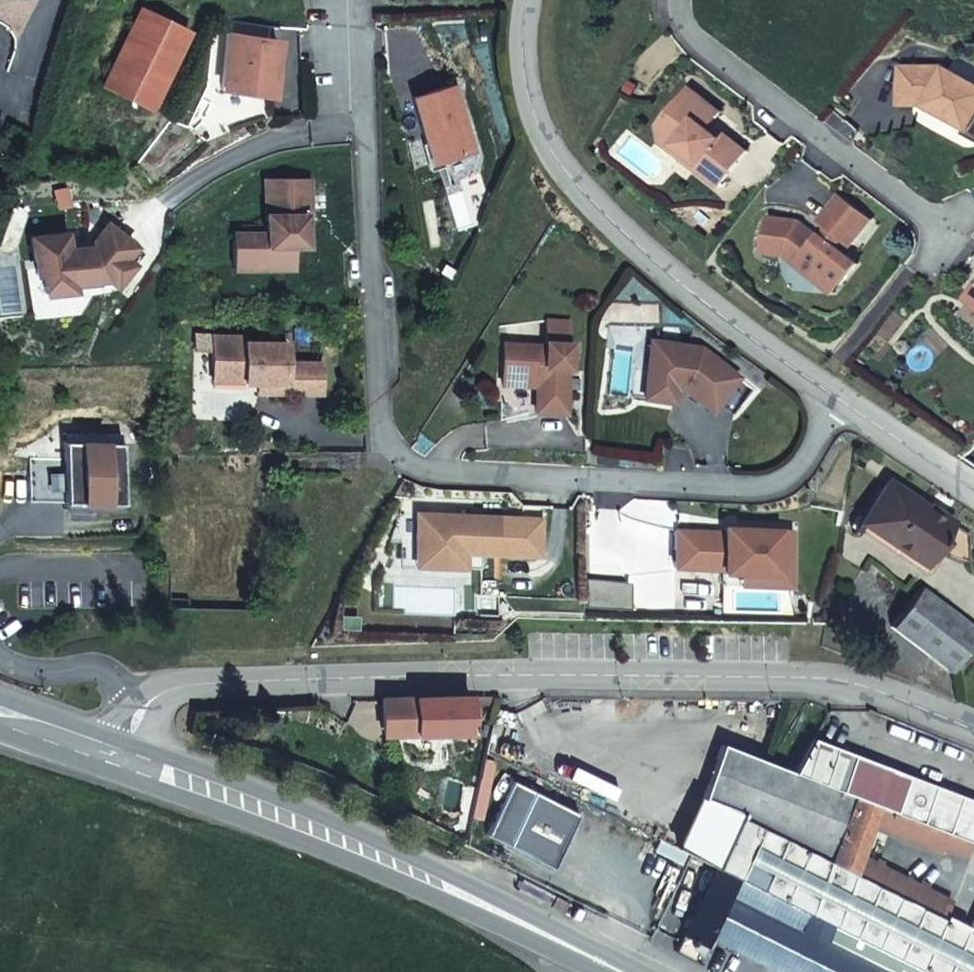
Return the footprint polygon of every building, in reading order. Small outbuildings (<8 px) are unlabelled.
[(181,31),(134,8),(96,88),(143,111),(181,31)] [(230,34),(223,88),(264,94),(269,62),(276,63),(279,41),(230,34)] [(269,62),(264,94),(272,95),(276,63),(269,62)] [(901,64),(898,105),(925,106),(971,130),(973,124),(973,83),(943,67),(901,64)] [(685,83),(654,120),(659,138),(670,147),(674,142),(699,162),(696,166),(718,183),(746,148),(721,129),(718,134),(705,124),(718,108),(685,83)] [(412,97),(426,144),(435,142),(441,162),(473,153),(454,85),(412,97)] [(426,144),(431,165),(441,162),(435,142),(426,144)] [(670,147),(696,166),(699,162),(674,142),(670,147)] [(230,235),(231,270),(292,269),(291,247),(305,246),(304,233),(300,232),(299,216),(309,216),(309,180),(264,181),(264,234),(230,235)] [(872,220),(840,196),(821,222),(833,230),(827,239),(822,235),(821,237),(800,221),(769,218),(764,252),(787,255),(840,293),(861,263),(838,246),(843,238),(853,245),(872,220)] [(109,295),(137,259),(102,232),(84,254),(61,257),(59,242),(24,246),(27,276),(34,275),(35,282),(37,301),(65,298),(64,290),(87,289),(88,297),(109,295)] [(536,385),(534,410),(564,412),(567,368),(569,368),(571,342),(568,342),(570,320),(548,319),(546,340),(546,344),(504,341),(501,382),(536,385)] [(645,373),(643,384),(673,387),(682,388),(710,410),(740,377),(695,335),(650,330),(645,373)] [(212,337),(214,370),(226,369),(245,379),(246,383),(259,383),(268,383),(267,393),(324,393),(324,362),(288,361),(288,342),(245,342),(245,337),(212,337)] [(226,369),(214,370),(215,383),(246,383),(245,379),(226,369)] [(643,384),(645,373),(631,371),(628,397),(671,402),(673,387),(643,384)] [(259,383),(259,393),(267,393),(268,383),(259,383)] [(65,442),(123,443),(123,434),(66,433),(65,442)] [(65,504),(122,505),(123,443),(65,442),(31,441),(30,504),(65,504)] [(954,523),(890,480),(866,515),(862,512),(851,525),(855,528),(861,521),(926,565),(954,523)] [(542,520),(402,512),(401,528),(416,528),(414,559),(430,559),(430,566),(465,568),(465,549),(480,550),(480,553),(539,556),(542,520)] [(678,530),(678,568),(726,569),(726,571),(743,572),(783,572),(783,527),(739,526),(738,531),(727,530),(678,530)] [(783,572),(743,572),(742,584),(794,585),(796,526),(783,527),(783,572)] [(921,586),(892,627),(950,671),(973,639),(973,626),(921,586)] [(470,695),(388,698),(390,730),(410,729),(410,733),(471,731),(470,695)] [(791,771),(879,806),(940,830),(972,842),(973,836),(973,801),(812,738),(791,771)] [(722,743),(701,797),(736,815),(853,872),(871,827),(879,806),(791,771),(722,743)] [(485,831),(552,864),(579,811),(512,777),(485,831)] [(678,847),(692,854),(713,865),(736,815),(701,797),(678,847)] [(879,806),(871,827),(932,851),(934,847),(940,830),(879,806)] [(967,930),(969,926),(944,914),(941,918),(853,872),(736,815),(713,865),(716,867),(926,971),(973,971),(973,933),(967,930)] [(972,842),(940,830),(934,847),(965,858),(972,842)] [(716,867),(685,934),(710,947),(715,939),(781,971),(926,971),(716,867)] [(722,971),(753,971),(699,945),(693,957),(722,971)]
